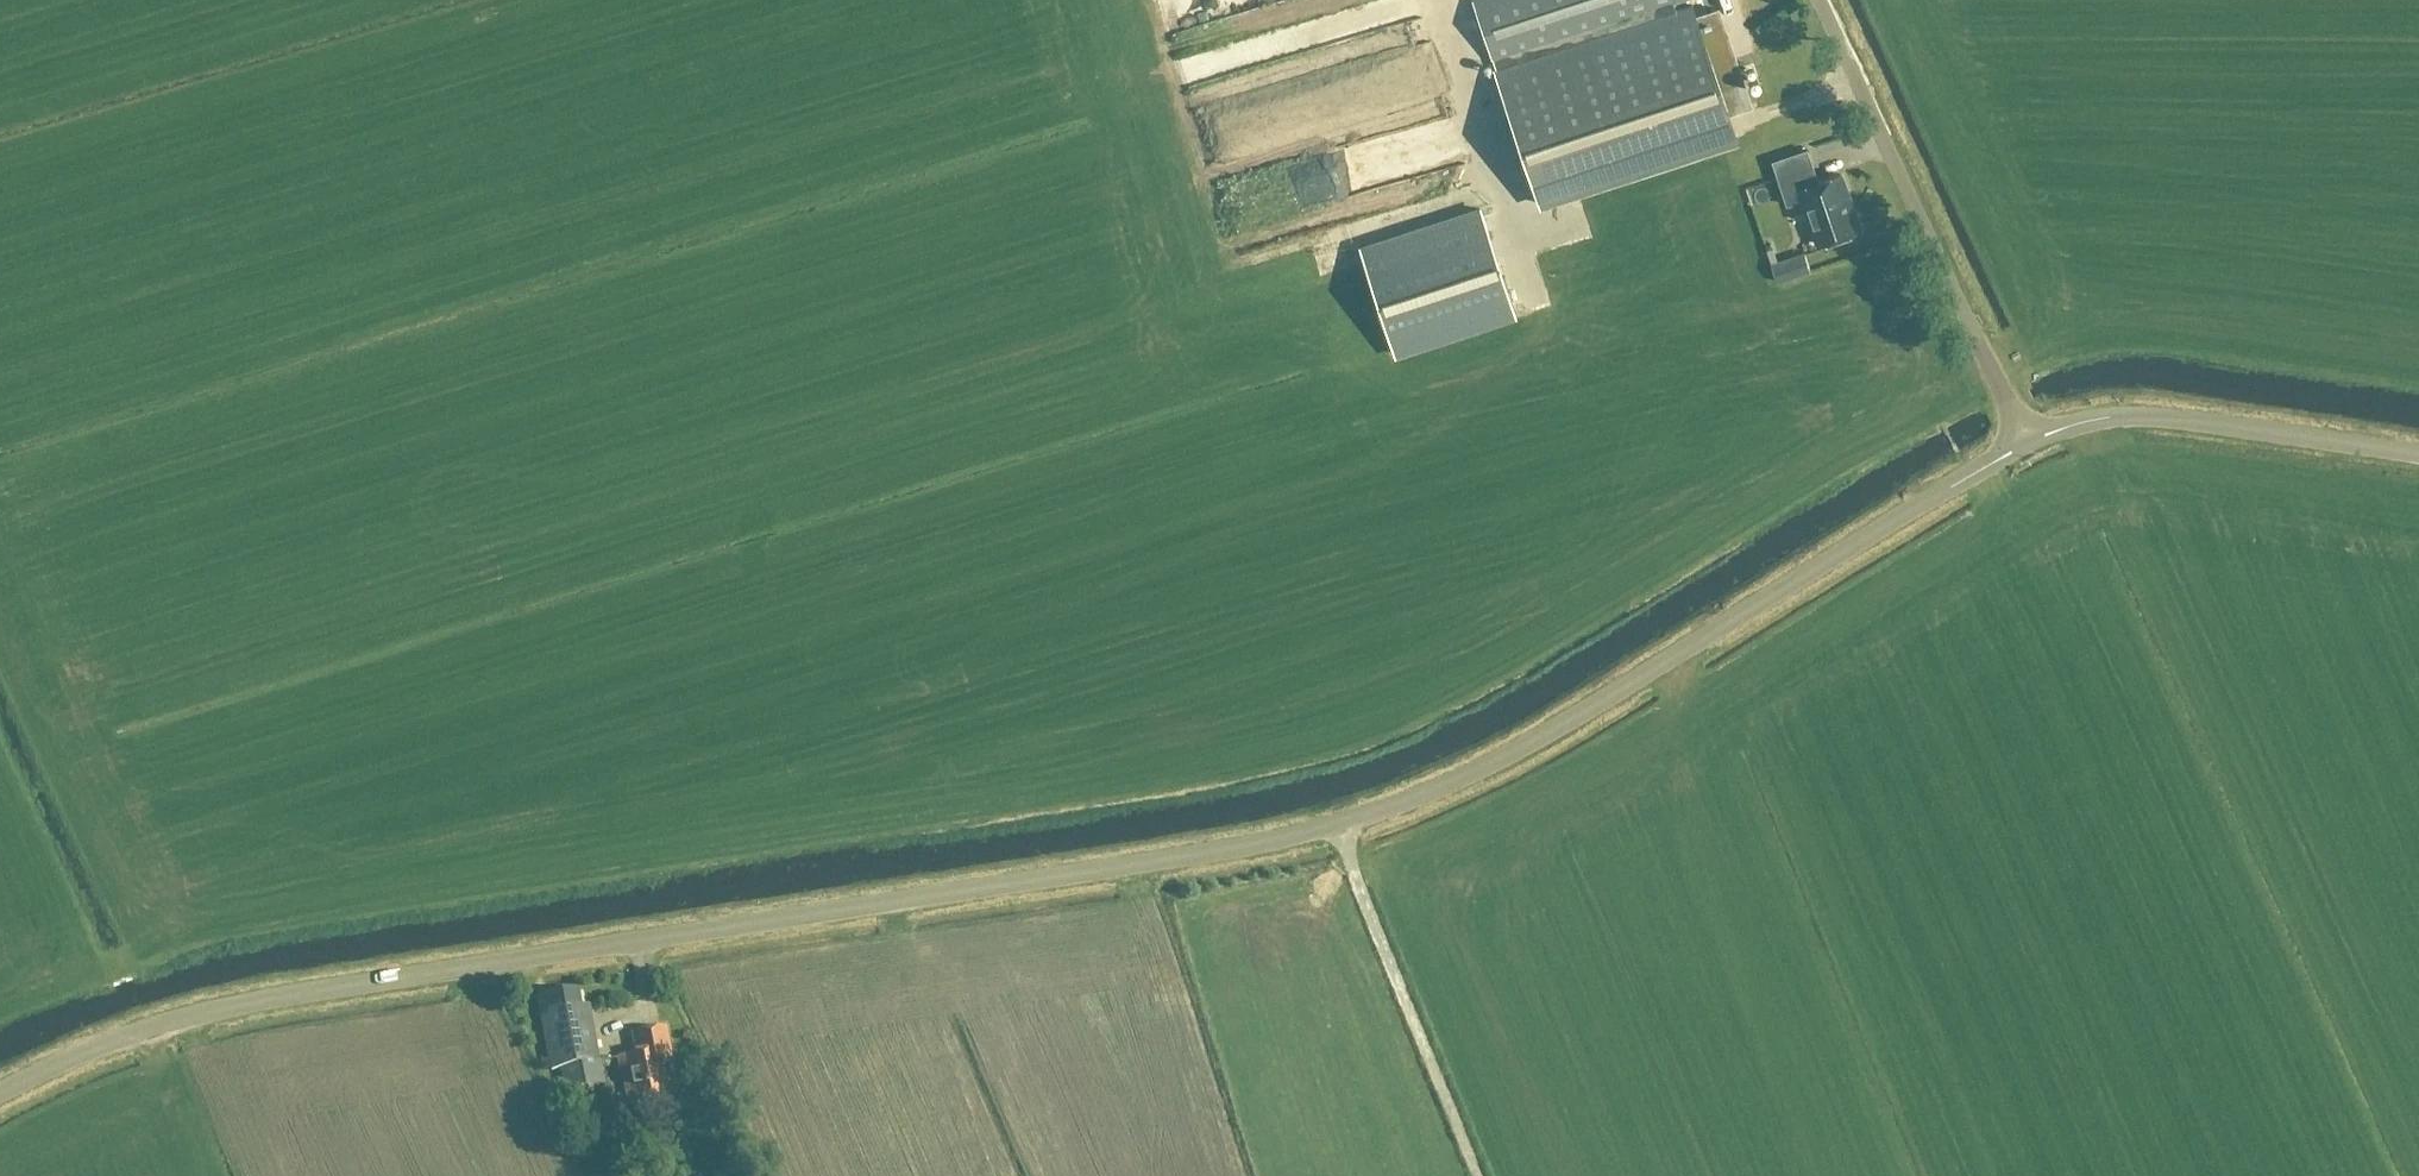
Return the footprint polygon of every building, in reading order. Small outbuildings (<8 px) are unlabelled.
[(1537,204),(1736,139),(1691,6),(1674,12),(1671,3),(1680,0),(1476,0),(1472,1),(1488,51),(1494,71),(1493,71),(1537,204)] [(1328,41),(1385,25),(1380,9),(1355,16),(1353,8),(1321,17),(1328,41)] [(1346,197),(1369,189),(1354,143),(1331,150),(1346,197)] [(1807,168),(1778,178),(1787,206),(1803,200),(1818,244),(1859,231),(1840,175),(1812,184),(1807,168)] [(1479,210),(1359,250),(1395,359),(1515,320),(1479,210)] [(1783,280),(1814,272),(1807,248),(1776,256),(1783,280)] [(598,1061),(587,1006),(542,1014),(552,1069),(598,1061)] [(668,1099),(662,1066),(672,1064),(666,1030),(642,1034),(645,1053),(621,1057),(621,1058),(618,1058),(622,1077),(624,1076),(627,1090),(631,1089),(634,1105),(668,1099)] [(625,1031),(608,1036),(611,1050),(629,1046),(625,1031)]
